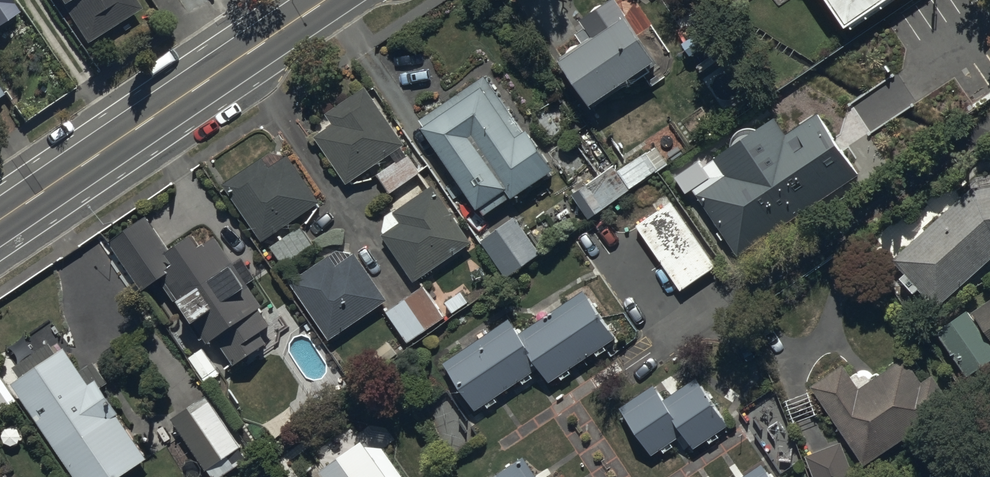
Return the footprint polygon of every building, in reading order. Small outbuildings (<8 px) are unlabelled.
[(14,9),(8,0),(0,0),(0,18),(14,9)] [(86,39),(141,3),(139,0),(60,0),(86,39)] [(850,31),(895,0),(828,0),(850,31)] [(559,52),(591,101),(657,58),(625,9),(559,52)] [(483,215),(555,168),(490,69),(418,117),(483,215)] [(345,179),(403,141),(373,95),(366,85),(326,111),(333,121),(315,133),(345,179)] [(695,191),(737,254),(860,174),(818,110),(786,131),(774,114),(710,156),(721,173),(695,191)] [(262,237),(319,200),(288,152),(270,164),(263,153),(223,179),(231,190),(262,237)] [(407,152),(378,171),(390,190),(420,171),(407,152)] [(572,189),(589,215),(630,188),(613,162),(572,189)] [(970,185),(892,259),(937,306),(989,256),(989,181),(969,185),(970,185)] [(469,242),(430,184),(375,219),(414,278),(469,242)] [(637,222),(680,288),(714,266),(670,200),(637,222)] [(268,340),(249,312),(260,305),(206,224),(172,246),(149,211),(107,238),(140,288),(161,275),(205,341),(216,334),(234,362),(268,340)] [(480,238),(504,275),(539,252),(515,215),(480,238)] [(270,244),(283,263),(314,243),(301,224),(270,244)] [(327,335),(386,296),(356,251),(335,264),(329,254),(290,279),(297,289),(327,335)] [(387,310),(407,340),(444,315),(424,285),(387,310)] [(476,411),(539,369),(547,381),(616,336),(585,289),(521,331),(510,315),(442,360),(476,411)] [(973,309),(989,334),(989,298),(973,309)] [(961,377),(989,358),(989,349),(965,311),(932,332),(961,377)] [(149,455),(72,339),(10,380),(74,476),(115,476),(149,455)] [(905,355),(858,386),(845,365),(811,386),(862,464),(896,442),(942,411),(952,405),(932,375),(923,381),(905,355)] [(651,454),(681,434),(692,449),(729,425),(695,373),(663,394),(655,383),(620,406),(651,454)] [(10,405),(0,391),(0,412),(10,405)] [(171,414),(207,469),(242,446),(206,392),(171,414)] [(368,437),(324,467),(331,476),(396,476),(368,437)] [(806,456),(813,476),(855,476),(842,442),(806,456)] [(525,454),(490,476),(540,476),(525,454)] [(761,464),(741,476),(770,476),(761,464)]
